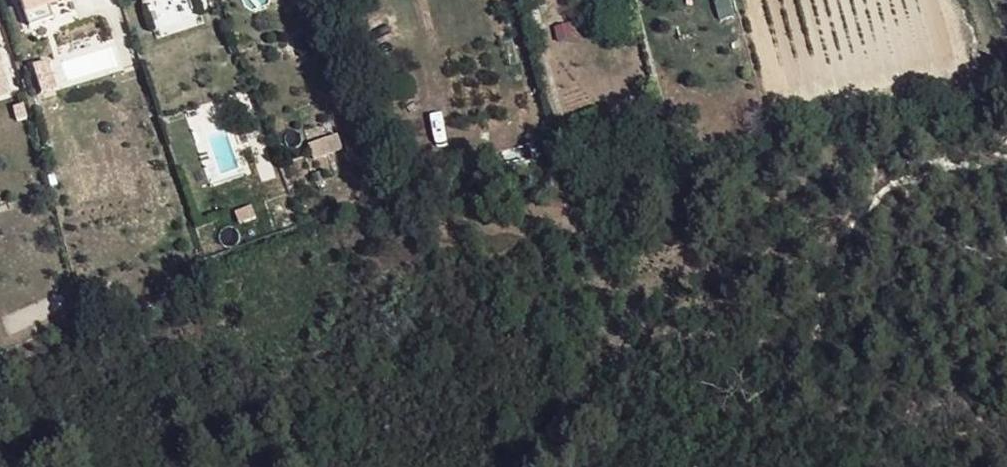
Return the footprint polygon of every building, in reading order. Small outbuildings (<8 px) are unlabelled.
[(26,10),(53,0),(22,0),(26,10)] [(12,93),(0,55),(0,97),(12,93)] [(337,135),(307,145),(312,160),(342,150),(337,135)]
